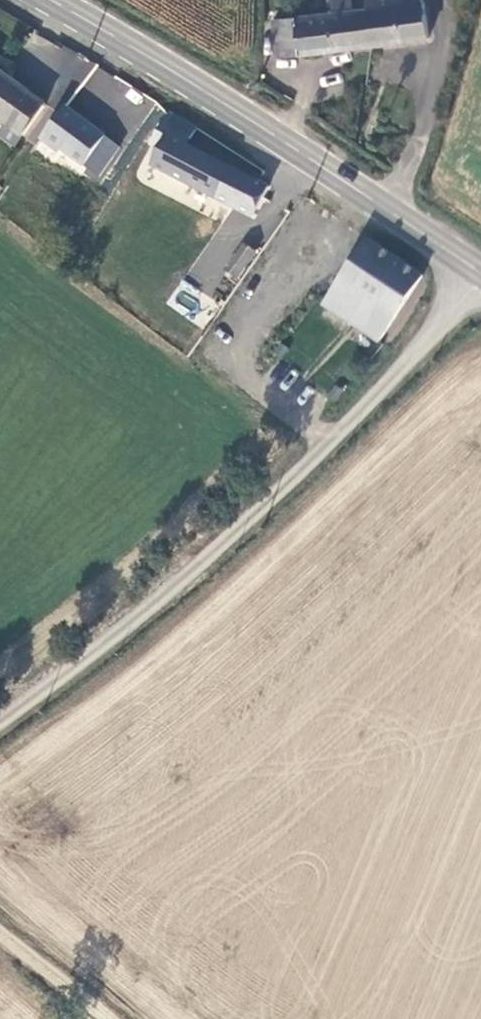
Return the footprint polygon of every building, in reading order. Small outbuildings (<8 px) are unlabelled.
[(372,45),(367,8),(353,10),(351,0),(333,0),(334,13),(273,21),(277,57),(372,45)] [(424,3),(423,0),(366,0),(367,8),(372,45),(429,38),(424,3)] [(18,126),(19,127),(41,92),(0,66),(0,115),(18,126)] [(57,152),(62,146),(83,118),(65,105),(39,136),(57,152)] [(151,160),(251,209),(265,184),(181,143),(187,124),(163,112),(157,126),(154,124),(146,141),(157,147),(151,160)] [(118,146),(83,118),(62,146),(97,171),(118,146)] [(201,236),(177,259),(193,277),(218,252),(201,236)] [(396,311),(421,272),(366,238),(342,277),(396,311)] [(242,241),(223,268),(237,278),(256,252),(242,241)] [(379,337),(396,311),(342,277),(326,304),(379,337)]
